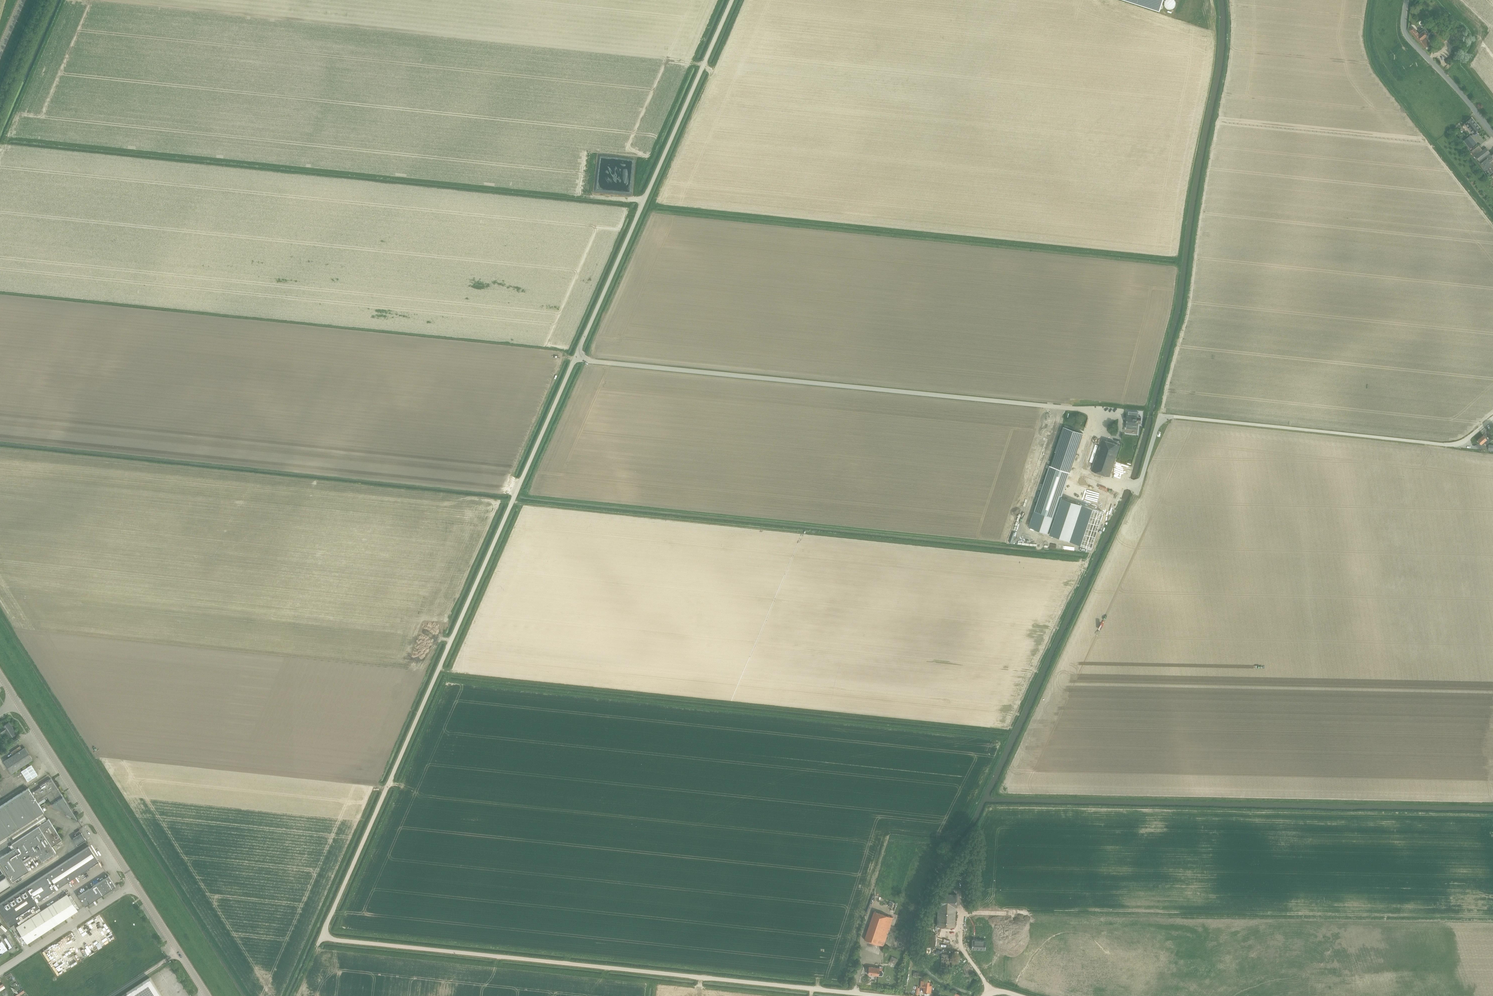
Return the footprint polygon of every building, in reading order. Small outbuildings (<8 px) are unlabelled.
[(1160,10),(1163,0),(1129,0),(1160,10)] [(1419,33),(1417,31),(1413,27),(1411,27),(1410,28),(1409,30),(1424,48),(1430,44),(1425,37),(1428,35),(1425,30),(1421,33),(1420,33),(1419,33)] [(1443,43),(1446,39),(1437,29),(1433,32),(1443,43)] [(1474,134),(1480,128),(1472,118),(1465,123),(1474,134)] [(1470,148),(1476,143),(1470,135),(1464,140),(1470,148)] [(1480,146),(1479,145),(1472,151),(1486,169),(1487,169),(1491,174),(1492,172),(1492,164),(1491,162),(1492,160),(1492,154),(1492,155),(1486,147),(1483,150),(1480,146)] [(1126,424),(1126,428),(1132,429),(1132,425),(1136,425),(1137,420),(1139,420),(1141,421),(1141,417),(1127,416),(1126,424)] [(1070,472),(1083,433),(1064,426),(1055,451),(1056,452),(1051,466),(1070,472)] [(1481,444),(1484,442),(1487,445),(1488,444),(1492,439),(1487,432),(1477,440),(1481,444)] [(1107,484),(1118,450),(1120,445),(1102,439),(1092,471),(1106,475),(1103,483),(1107,484)] [(1055,516),(1070,472),(1051,466),(1050,466),(1036,510),(1055,516)] [(1124,497),(1126,489),(1116,487),(1114,494),(1124,497)] [(1104,513),(1081,505),(1070,541),(1092,548),(1104,513)] [(16,733),(9,722),(1,727),(2,727),(0,728),(3,733),(5,732),(8,738),(16,733)] [(22,749),(20,746),(11,752),(13,755),(4,761),(11,773),(32,759),(25,747),(22,749)] [(44,811),(38,802),(47,796),(53,806),(77,818),(51,778),(40,785),(41,787),(32,793),(28,788),(0,806),(0,840),(44,811)] [(48,819),(47,820),(11,843),(15,848),(0,858),(0,862),(13,881),(29,870),(24,862),(37,853),(42,861),(56,852),(52,846),(62,839),(48,819)] [(81,832),(79,830),(76,832),(77,835),(72,838),(77,846),(86,840),(81,832)] [(36,902),(99,861),(89,846),(26,887),(0,903),(0,910),(10,926),(39,907),(36,902)] [(94,867),(95,869),(94,870),(95,871),(97,870),(98,871),(105,867),(102,862),(94,867)] [(85,906),(86,905),(115,886),(109,876),(78,895),(85,906)] [(955,927),(956,894),(939,893),(939,906),(938,906),(937,926),(955,927)] [(27,943),(48,930),(78,910),(67,894),(28,919),(16,926),(27,943)] [(883,946),(885,941),(893,917),(874,911),(864,939),(883,946)] [(88,935),(95,932),(91,923),(84,926),(88,935)] [(0,941),(8,954),(22,945),(15,933),(11,935),(11,936),(9,937),(7,933),(9,931),(7,928),(4,930),(0,924),(0,941)] [(935,946),(936,934),(927,933),(926,945),(935,946)] [(100,946),(110,941),(109,938),(101,941),(100,938),(96,940),(100,946)] [(972,939),(972,949),(985,949),(986,940),(972,939)] [(86,948),(89,955),(96,952),(92,945),(86,948)] [(882,971),(883,966),(879,966),(879,968),(869,966),(868,974),(882,975),(883,974),(883,972),(882,971)] [(150,978),(121,995),(161,995),(150,978)] [(0,982),(0,985),(4,991),(9,988),(4,979),(0,982)] [(929,992),(930,987),(930,985),(929,985),(929,981),(921,980),(920,987),(923,987),(923,992),(929,992)]
